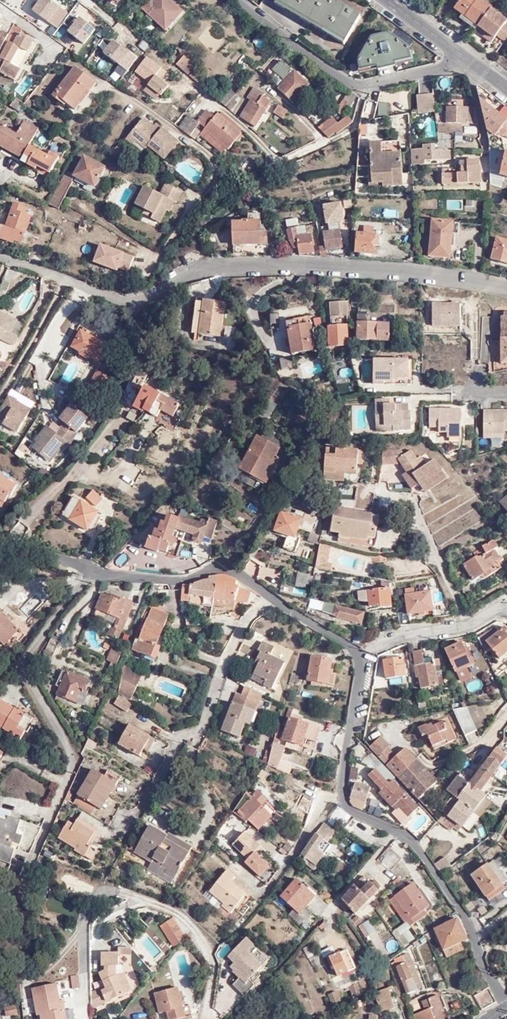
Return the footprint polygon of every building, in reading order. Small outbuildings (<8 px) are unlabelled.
[(59,29),(68,11),(47,0),(23,0),(17,12),(31,19),(32,16),(59,29)] [(169,0),(155,0),(152,3),(149,1),(141,9),(165,31),(182,13),(169,0)] [(333,0),(276,0),(346,40),(360,16),(333,0)] [(492,8),(481,0),(461,0),(455,8),(479,26),(491,10),(492,8)] [(504,24),(506,21),(491,10),(479,26),(476,30),(491,42),(497,35),(504,40),(506,36),(506,26),(504,24)] [(134,15),(128,11),(123,19),(128,24),(134,15)] [(479,26),(463,14),(459,18),(476,30),(479,26)] [(66,33),(82,47),(95,32),(78,18),(66,33)] [(6,39),(0,50),(0,58),(5,61),(0,71),(0,72),(15,80),(21,69),(15,65),(9,62),(18,46),(23,49),(28,51),(34,41),(20,33),(14,43),(6,39)] [(55,63),(67,49),(48,33),(36,47),(55,63)] [(395,61),(411,59),(409,48),(390,33),(373,36),(361,58),(362,66),(379,64),(379,68),(396,66),(395,61)] [(106,53),(114,41),(106,36),(97,50),(99,51),(94,57),(100,63),(107,54),(106,53)] [(15,65),(23,49),(18,46),(9,62),(15,65)] [(160,70),(146,58),(134,73),(149,84),(147,87),(160,98),(168,88),(154,77),(160,70)] [(276,89),(292,103),(309,85),(293,71),(291,72),(280,62),(271,71),(282,82),(276,89)] [(88,93),(95,84),(72,68),(50,97),(59,103),(63,97),(66,100),(65,103),(74,109),(79,104),(76,100),(84,90),(88,93)] [(131,77),(122,89),(134,98),(143,86),(131,77)] [(489,142),(501,146),(501,145),(505,137),(506,138),(506,110),(479,88),(477,89),(488,137),(489,142)] [(263,99),(264,98),(254,90),(249,97),(252,100),(259,104),(263,99)] [(231,92),(223,106),(232,111),(240,98),(231,92)] [(348,93),(342,101),(350,105),(355,98),(348,93)] [(435,112),(434,95),(417,97),(418,114),(435,112)] [(269,104),(263,99),(259,104),(252,100),(241,117),(255,127),(269,104)] [(342,116),(350,105),(342,101),(335,112),(342,116)] [(376,116),(390,115),(389,102),(375,103),(376,116)] [(475,107),(447,107),(446,122),(474,123),(475,107)] [(279,118),(283,113),(277,109),(274,114),(279,118)] [(202,110),(193,121),(198,124),(197,125),(203,129),(212,119),(202,110)] [(218,114),(217,116),(239,134),(241,131),(218,114)] [(177,128),(194,140),(197,137),(192,133),(197,125),(198,124),(193,121),(186,116),(177,128)] [(203,129),(202,131),(225,148),(227,151),(240,136),(239,134),(217,116),(215,116),(212,119),(203,129)] [(322,134),(323,134),(326,137),(333,132),(335,134),(351,122),(346,116),(336,124),(322,134)] [(177,142),(161,129),(158,132),(153,127),(142,118),(125,139),(132,145),(136,141),(145,149),(147,147),(163,159),(177,142)] [(331,118),(317,128),(322,134),(336,124),(331,118)] [(31,146),(39,130),(23,122),(16,136),(4,129),(6,125),(0,121),(0,146),(4,149),(6,146),(7,145),(26,154),(31,146)] [(462,132),(462,123),(437,123),(437,131),(455,132),(462,132)] [(225,148),(202,131),(199,135),(221,153),(225,148)] [(369,143),(369,150),(400,149),(399,142),(369,143)] [(501,145),(501,146),(489,142),(489,151),(502,153),(503,154),(503,146),(501,145)] [(6,146),(4,149),(24,159),(25,156),(25,155),(26,155),(26,154),(7,145),(6,146)] [(435,145),(423,145),(423,149),(423,160),(424,160),(450,159),(450,150),(435,151),(435,145)] [(48,155),(31,146),(26,154),(26,155),(25,155),(32,159),(29,165),(29,166),(37,171),(39,168),(50,174),(52,175),(62,156),(51,150),(48,155)] [(118,146),(112,154),(113,154),(120,160),(121,161),(128,153),(118,146)] [(400,149),(369,150),(370,166),(367,166),(368,186),(401,185),(400,149)] [(423,160),(423,149),(411,149),(412,164),(424,164),(424,160),(423,160)] [(489,151),(489,185),(504,190),(505,186),(501,185),(504,177),(499,175),(503,154),(502,153),(489,151)] [(499,175),(504,177),(506,178),(506,155),(503,154),(499,175)] [(25,155),(25,156),(24,159),(23,159),(22,161),(29,165),(32,159),(25,155)] [(95,187),(105,169),(84,158),(74,176),(95,187)] [(479,183),(478,161),(466,161),(466,168),(460,168),(460,175),(440,175),(440,184),(479,183)] [(51,178),(52,175),(50,174),(39,168),(37,171),(51,178)] [(71,181),(74,176),(66,171),(56,191),(65,196),(73,182),(71,181)] [(130,184),(124,191),(131,197),(137,190),(130,184)] [(170,201),(173,202),(174,203),(180,192),(165,184),(159,195),(144,187),(135,205),(144,210),(150,213),(148,217),(158,223),(165,209),(163,208),(164,204),(167,206),(170,201)] [(62,203),(65,196),(56,191),(49,205),(58,210),(62,203)] [(168,211),(173,202),(170,201),(167,206),(164,204),(163,208),(165,209),(168,211)] [(30,216),(25,215),(27,208),(14,203),(5,228),(0,226),(0,227),(0,238),(13,243),(14,240),(22,243),(30,216)] [(344,221),(342,204),(324,206),(327,224),(329,223),(329,231),(338,230),(340,230),(339,222),(344,221)] [(453,223),(433,220),(429,255),(449,257),(453,223)] [(243,223),(233,223),(234,245),(267,244),(267,232),(260,233),(260,221),(243,221),(243,223)] [(304,227),(288,230),(290,242),(295,249),(298,248),(300,255),(314,253),(311,235),(306,236),(304,227)] [(373,237),(374,227),(364,227),(363,236),(373,237)] [(325,246),(319,247),(320,257),(327,257),(326,250),(342,248),(340,230),(338,230),(323,233),(325,246)] [(358,235),(357,252),(374,254),(374,246),(375,237),(373,237),(363,236),(358,235)] [(487,236),(487,241),(495,244),(491,259),(506,263),(506,241),(487,236)] [(128,272),(134,257),(99,244),(91,264),(116,273),(118,268),(128,272)] [(267,245),(233,247),(233,254),(268,252),(267,245)] [(2,281),(0,286),(0,296),(4,298),(10,284),(2,281)] [(16,309),(28,316),(40,295),(28,288),(16,309)] [(392,296),(377,296),(377,304),(392,305),(392,296)] [(226,303),(196,299),(192,332),(221,337),(226,303)] [(348,301),(330,303),(331,324),(330,324),(330,327),(328,327),(329,347),(347,346),(346,326),(347,326),(348,301)] [(460,314),(460,304),(432,305),(432,326),(459,326),(460,314)] [(11,346),(16,338),(10,334),(17,321),(0,312),(0,341),(11,346)] [(366,324),(366,313),(358,313),(358,318),(358,331),(357,334),(389,336),(390,325),(366,324)] [(310,319),(286,323),(291,354),(315,350),(310,319)] [(81,331),(72,347),(97,361),(106,345),(81,331)] [(279,359),(280,370),(292,369),(290,358),(279,359)] [(407,377),(407,360),(373,360),(374,384),(384,384),(384,381),(392,381),(392,377),(407,377)] [(411,360),(407,360),(407,377),(392,377),(392,381),(392,384),(411,384),(411,360)] [(145,392),(153,376),(144,371),(135,387),(145,392)] [(91,392),(102,398),(113,380),(100,375),(91,392)] [(150,388),(139,408),(148,413),(149,411),(156,415),(157,413),(159,408),(165,411),(178,419),(180,416),(184,409),(185,407),(150,388)] [(0,408),(0,418),(4,420),(2,422),(17,430),(30,408),(20,402),(18,405),(14,402),(16,399),(16,398),(8,394),(0,408)] [(70,403),(65,410),(68,413),(73,406),(70,403)] [(392,426),(393,431),(411,430),(410,412),(408,412),(408,405),(375,406),(376,427),(392,426)] [(85,416),(73,406),(68,413),(65,410),(59,417),(63,421),(55,431),(46,424),(37,434),(40,436),(35,440),(31,446),(48,460),(65,440),(68,442),(72,437),(72,436),(76,431),(75,430),(85,417),(85,416)] [(162,416),(165,411),(159,408),(157,413),(162,416)] [(185,419),(189,412),(184,409),(180,416),(185,419)] [(438,412),(438,410),(429,409),(429,427),(438,427),(438,432),(447,432),(447,437),(460,438),(461,411),(460,410),(447,410),(446,413),(438,412)] [(493,411),(484,411),(484,434),(504,435),(504,431),(506,431),(506,411),(503,411),(503,414),(493,414),(493,411)] [(279,447),(258,436),(239,469),(265,483),(278,458),(274,456),(279,447)] [(353,467),(354,452),(323,450),(321,482),(352,484),(353,467)] [(381,450),(382,464),(399,464),(400,463),(406,472),(410,480),(407,482),(412,489),(419,484),(426,480),(429,485),(445,475),(434,460),(426,465),(420,457),(417,459),(411,450),(404,454),(401,450),(381,450)] [(410,480),(406,472),(402,475),(407,482),(410,480)] [(426,480),(419,484),(425,493),(447,479),(445,475),(429,485),(426,480)] [(5,501),(9,495),(11,496),(17,486),(0,476),(0,499),(5,501)] [(103,499),(93,489),(86,497),(96,506),(103,499)] [(74,496),(63,514),(87,530),(99,512),(74,496)] [(368,538),(376,539),(378,530),(379,530),(382,516),(375,515),(375,514),(372,513),(335,508),(331,533),(340,534),(339,538),(367,542),(368,538)] [(275,530),(288,533),(285,546),(297,549),(301,535),(295,533),(297,525),(311,529),(313,521),(292,515),(293,512),(289,511),(288,514),(280,512),(275,530)] [(207,524),(178,514),(177,518),(174,528),(194,535),(193,539),(194,542),(198,544),(201,542),(202,538),(211,541),(211,538),(217,521),(209,519),(207,524)] [(174,528),(177,518),(168,516),(164,524),(161,523),(158,532),(154,531),(151,539),(148,539),(144,549),(156,553),(157,551),(165,553),(170,538),(174,528)] [(319,531),(311,529),(309,537),(318,540),(321,531),(319,531)] [(374,548),(376,539),(368,538),(367,542),(339,538),(339,542),(374,548)] [(477,557),(464,564),(474,580),(486,573),(488,576),(497,571),(493,563),(500,559),(494,549),(498,547),(493,539),(482,546),(483,548),(475,553),(477,557)] [(311,559),(313,552),(305,550),(306,542),(300,540),(297,556),(311,559)] [(328,563),(329,551),(318,550),(315,567),(331,570),(332,564),(328,563)] [(242,568),(250,575),(259,564),(250,558),(242,568)] [(307,585),(319,587),(321,577),(297,572),(294,587),(306,590),(307,585)] [(212,605),(213,598),(215,576),(207,579),(194,584),(193,586),(185,585),(184,585),(181,599),(181,601),(185,601),(188,602),(188,605),(202,608),(202,605),(212,605)] [(217,576),(215,576),(213,598),(235,600),(248,602),(249,590),(236,586),(236,580),(235,580),(233,579),(230,578),(228,577),(225,577),(223,576),(220,576),(217,576)] [(381,588),(358,590),(358,600),(369,602),(369,606),(378,605),(379,607),(391,606),(389,582),(381,581),(381,588)] [(118,624),(125,626),(126,627),(136,599),(119,594),(118,597),(105,592),(99,608),(121,615),(118,624)] [(401,625),(410,624),(409,615),(433,611),(429,592),(407,596),(408,609),(399,610),(401,625)] [(17,601),(25,608),(30,603),(22,596),(17,601)] [(235,600),(213,598),(212,605),(233,607),(235,600)] [(4,641),(21,625),(15,618),(13,620),(9,615),(11,613),(0,601),(0,637),(4,641)] [(364,620),(365,611),(337,604),(337,606),(326,603),(325,612),(364,620)] [(168,616),(151,609),(139,639),(138,641),(136,640),(131,651),(155,661),(160,648),(156,646),(168,616)] [(13,611),(11,613),(9,615),(13,620),(15,618),(17,615),(13,611)] [(121,636),(125,626),(118,624),(114,633),(121,636)] [(484,654),(492,649),(502,662),(506,658),(506,632),(505,629),(496,635),(493,630),(477,639),(484,654)] [(51,636),(40,651),(46,655),(57,640),(51,636)] [(265,678),(263,683),(272,687),(285,662),(269,654),(274,646),(262,640),(258,649),(261,651),(257,658),(260,660),(254,673),(265,678)] [(467,652),(462,642),(445,650),(456,672),(475,663),(470,651),(467,652)] [(104,660),(115,664),(121,651),(111,646),(104,660)] [(422,650),(414,651),(416,664),(414,665),(416,677),(418,677),(420,688),(437,686),(435,667),(440,666),(439,659),(434,660),(434,657),(423,659),(422,650)] [(332,659),(312,656),(307,680),(328,684),(332,659)] [(405,676),(403,658),(388,660),(384,660),(386,678),(405,676)] [(334,685),(336,673),(333,673),(333,669),(330,669),(328,684),(334,685)] [(81,692),(83,689),(86,681),(64,671),(64,672),(60,670),(56,678),(60,681),(55,692),(73,701),(78,691),(81,692)] [(252,677),(263,683),(265,678),(254,673),(252,677)] [(131,700),(134,692),(126,688),(129,681),(122,678),(119,691),(131,700)] [(138,685),(129,681),(126,688),(134,692),(138,685)] [(260,693),(240,684),(236,694),(257,700),(260,693)] [(372,689),(371,698),(389,694),(388,686),(372,689)] [(87,691),(83,689),(81,692),(78,691),(73,701),(81,704),(87,691)] [(240,736),(245,722),(250,708),(254,709),(257,700),(236,694),(234,693),(222,731),(240,736)] [(132,706),(119,697),(113,706),(126,714),(132,706)] [(27,713),(2,698),(1,701),(0,702),(0,722),(22,736),(27,728),(20,724),(27,713)] [(474,707),(482,721),(487,719),(480,706),(474,707)] [(474,725),(482,721),(474,707),(466,708),(465,708),(474,725)] [(250,708),(245,722),(249,724),(254,709),(250,708)] [(452,710),(465,736),(477,730),(474,725),(465,708),(452,710)] [(29,710),(27,713),(20,724),(27,728),(36,714),(29,710)] [(321,728),(290,719),(283,740),(302,746),(304,739),(316,742),(321,728)] [(446,740),(447,743),(455,739),(447,721),(443,722),(443,721),(432,726),(431,724),(426,726),(425,724),(416,728),(420,737),(426,734),(432,746),(446,740)] [(482,721),(474,725),(477,730),(485,726),(482,721)] [(143,751),(151,739),(129,726),(118,745),(139,758),(143,751)] [(267,765),(278,770),(285,747),(278,745),(281,735),(275,733),(267,765)] [(398,750),(382,735),(370,746),(395,773),(416,755),(406,744),(398,750)] [(155,742),(151,739),(143,751),(147,754),(155,742)] [(433,749),(447,743),(446,740),(432,746),(433,749)] [(501,741),(470,780),(457,796),(458,797),(475,811),(488,794),(482,789),(506,758),(506,746),(501,741)] [(416,755),(395,773),(417,797),(437,777),(416,755)] [(278,770),(267,765),(266,771),(276,777),(278,770)] [(398,803),(401,807),(410,816),(420,806),(393,779),(389,783),(377,769),(369,776),(382,789),(379,793),(393,807),(395,806),(398,803)] [(459,771),(447,786),(453,791),(447,798),(449,800),(442,810),(445,812),(447,814),(455,805),(452,803),(457,796),(470,780),(467,778),(469,775),(464,771),(461,769),(459,771)] [(96,806),(95,806),(104,791),(105,791),(114,777),(105,772),(103,776),(93,770),(77,795),(71,805),(89,816),(96,806)] [(104,791),(95,806),(96,806),(100,809),(118,780),(114,777),(105,791),(104,791)] [(370,788),(356,783),(351,798),(366,803),(370,788)] [(252,797),(247,792),(233,811),(246,823),(248,820),(258,829),(271,816),(260,805),(267,798),(259,790),(252,797)] [(495,799),(488,794),(475,811),(474,812),(480,817),(495,799)] [(313,800),(306,796),(298,808),(305,813),(313,800)] [(472,814),(474,812),(475,811),(458,797),(457,796),(452,803),(455,805),(447,814),(458,822),(463,826),(472,814)] [(8,815),(9,810),(0,807),(0,816),(7,818),(8,815)] [(447,814),(445,812),(439,820),(442,822),(447,814)] [(275,814),(272,820),(279,825),(283,819),(275,814)] [(458,822),(447,814),(442,822),(452,830),(454,827),(458,822)] [(8,815),(7,818),(0,816),(0,858),(9,861),(14,847),(9,845),(12,838),(19,841),(22,833),(11,829),(13,825),(17,826),(19,818),(8,815)] [(312,868),(315,865),(324,852),(318,848),(327,836),(330,838),(335,831),(323,822),(297,857),(312,868)] [(459,831),(463,826),(458,822),(454,827),(459,831)] [(67,823),(56,839),(73,851),(72,852),(83,859),(91,846),(88,844),(94,834),(75,823),(72,826),(67,823)] [(163,841),(166,837),(149,827),(147,829),(141,839),(139,842),(133,853),(151,863),(154,859),(163,864),(162,867),(166,869),(163,875),(172,880),(187,854),(163,841)] [(141,839),(147,829),(144,828),(137,841),(139,842),(141,839)] [(246,833),(235,845),(250,859),(246,862),(262,878),(269,871),(261,863),(264,861),(256,852),(261,847),(246,833)] [(187,854),(191,849),(167,835),(166,837),(163,841),(187,854)] [(288,853),(289,853),(292,847),(286,843),(284,846),(280,844),(278,846),(282,848),(286,851),(288,853)] [(389,847),(379,859),(392,870),(393,869),(401,859),(389,847)] [(440,871),(450,865),(445,857),(436,863),(440,871)] [(166,869),(162,867),(163,864),(154,859),(151,863),(147,871),(170,884),(172,880),(163,875),(166,869)] [(488,863),(472,874),(487,895),(501,886),(492,873),(494,871),(488,863)] [(451,866),(446,869),(450,875),(456,871),(452,865),(451,866)] [(235,877),(226,870),(208,891),(223,904),(221,906),(229,914),(244,896),(245,895),(230,883),(232,880),(235,877)] [(250,895),(232,880),(230,883),(245,895),(244,896),(246,898),(250,895)] [(300,891),(304,887),(296,880),(281,898),(300,915),(316,898),(311,894),(308,898),(300,891)] [(364,885),(360,881),(339,905),(342,909),(345,906),(355,915),(379,891),(372,883),(362,893),(359,890),(364,885)] [(415,882),(395,896),(396,897),(412,919),(426,909),(432,905),(415,882)] [(311,894),(304,887),(300,891),(308,898),(311,894)] [(208,891),(206,889),(201,895),(208,901),(207,902),(217,910),(221,906),(223,904),(208,891)] [(325,891),(319,897),(325,902),(330,897),(325,891)] [(412,919),(396,897),(391,900),(408,923),(410,921),(413,925),(430,913),(426,909),(412,919)] [(229,914),(221,906),(217,910),(234,925),(237,921),(229,914)] [(359,915),(354,920),(359,925),(364,920),(359,915)] [(173,950),(183,938),(171,920),(159,928),(173,950)] [(456,920),(435,934),(446,953),(462,943),(468,939),(456,920)] [(375,927),(383,941),(392,936),(384,922),(375,927)] [(158,963),(171,950),(150,929),(137,942),(158,963)] [(245,940),(240,945),(248,953),(253,948),(245,940)] [(450,959),(466,949),(462,943),(446,953),(450,959)] [(262,967),(248,953),(240,945),(227,959),(233,965),(231,967),(235,970),(233,972),(232,973),(239,980),(232,987),(244,997),(254,987),(252,984),(248,981),(257,973),(262,967)] [(267,961),(253,948),(248,953),(262,967),(267,961)] [(333,948),(320,954),(323,960),(327,958),(335,954),(333,948)] [(356,969),(347,951),(337,956),(335,954),(327,958),(333,971),(335,970),(338,977),(356,969)] [(117,954),(100,953),(99,966),(102,966),(103,971),(97,973),(102,986),(103,989),(98,991),(103,1002),(108,1000),(121,995),(129,992),(121,973),(114,975),(114,967),(117,967),(117,954)] [(392,960),(394,964),(405,960),(418,991),(424,988),(411,954),(392,960)] [(499,970),(506,964),(503,959),(495,964),(499,970)] [(409,994),(418,991),(405,960),(394,964),(393,965),(397,976),(401,974),(409,994)] [(261,976),(257,973),(248,981),(252,984),(261,976)] [(78,989),(79,975),(71,975),(71,988),(78,989)] [(27,989),(33,1016),(36,1015),(37,1018),(64,1018),(60,1000),(58,1001),(55,984),(27,989)] [(359,985),(351,987),(355,998),(363,995),(359,985)] [(103,1002),(98,991),(103,989),(102,986),(88,992),(88,1009),(108,1000),(103,1002)] [(180,996),(178,986),(154,992),(160,1013),(167,1011),(169,1018),(174,1018),(185,1016),(185,1018),(190,1018),(192,1018),(189,1005),(186,1005),(182,1006),(180,996)] [(394,1008),(388,988),(373,993),(373,994),(381,1013),(394,1008)] [(490,988),(475,995),(483,1010),(498,1002),(490,988)] [(425,994),(426,997),(410,1005),(416,1018),(445,1018),(433,990),(425,994)] [(338,992),(329,995),(333,1005),(341,1002),(338,992)] [(6,1018),(17,1015),(15,1005),(3,1008),(6,1018)]
